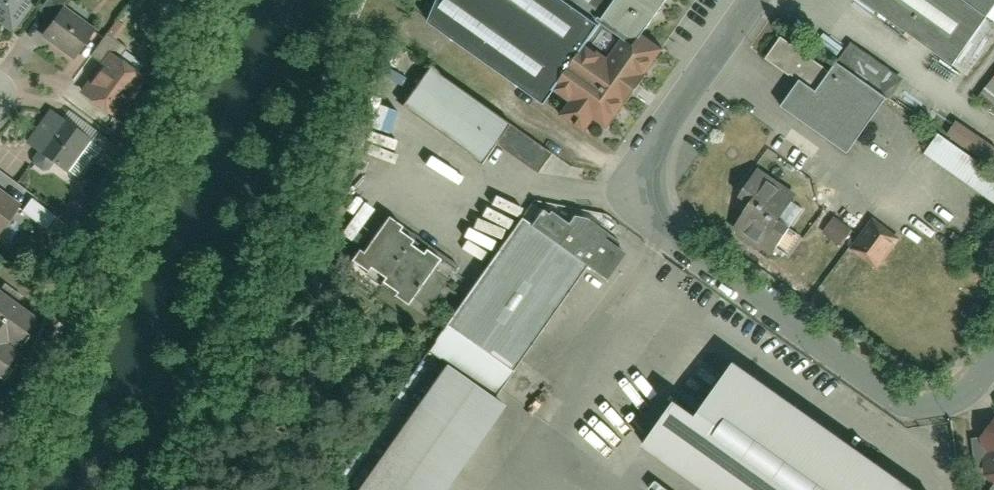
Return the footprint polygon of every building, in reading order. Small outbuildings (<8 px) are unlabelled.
[(14,35),(39,0),(0,0),(0,25),(14,35)] [(424,26),(581,134),(591,119),(614,135),(664,63),(645,50),(680,0),(442,0),(424,26)] [(952,65),(993,6),(993,0),(861,0),(952,65)] [(70,70),(95,33),(54,5),(29,41),(70,70)] [(936,106),(860,52),(848,70),(836,62),(829,72),(781,38),(766,58),(799,81),(782,105),(847,152),(886,97),(923,123),(936,106)] [(403,107),(484,164),(497,145),(539,174),(553,155),(495,114),(506,98),(442,52),(403,107)] [(142,80),(111,57),(81,98),(112,121),(142,80)] [(970,107),(987,121),(993,112),(993,77),(970,107)] [(79,143),(50,124),(31,152),(60,171),(79,143)] [(993,206),(993,178),(989,174),(993,168),(993,153),(954,125),(929,160),(993,206)] [(797,195),(759,168),(733,203),(745,212),(735,225),(773,252),(790,228),(779,220),(797,195)] [(43,228),(52,216),(28,198),(19,210),(43,228)] [(0,201),(0,238),(17,213),(0,201)] [(520,218),(446,325),(511,370),(584,265),(604,279),(625,249),(579,217),(571,228),(545,210),(533,227),(520,218)] [(863,213),(852,230),(832,216),(826,225),(851,242),(868,216),(863,213)] [(428,309),(458,266),(386,217),(352,266),(406,304),(411,297),(428,309)] [(850,249),(878,269),(900,238),(873,218),(850,249)] [(0,302),(0,378),(20,350),(9,342),(25,320),(0,302)] [(725,365),(691,415),(660,394),(620,453),(674,489),(907,489),(725,365)] [(978,450),(993,462),(993,430),(978,450)] [(986,475),(986,476),(985,478),(993,485),(993,464),(986,475)]
